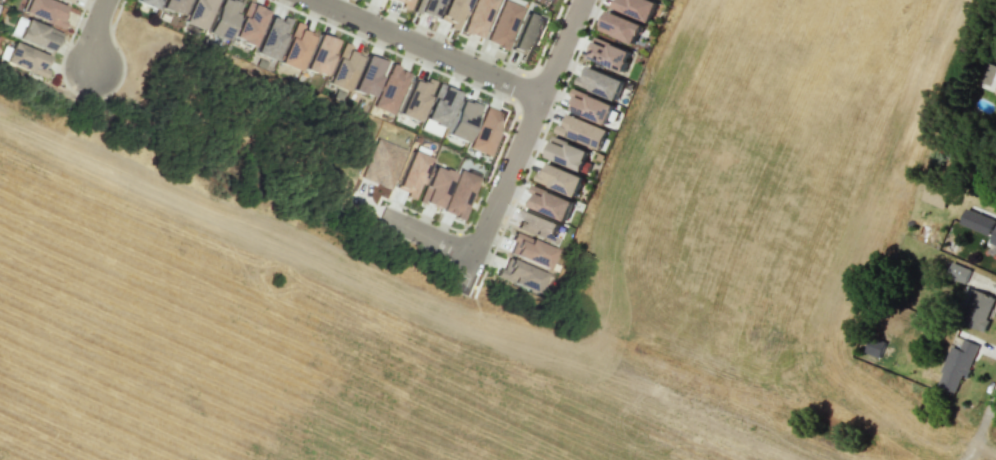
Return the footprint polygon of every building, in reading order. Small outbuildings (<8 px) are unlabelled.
[(67,7),(47,0),(25,0),(20,13),(59,28),(67,7)] [(157,0),(134,0),(133,2),(153,9),(157,0)] [(158,9),(178,16),(184,0),(162,0),(158,9)] [(201,30),(213,0),(189,0),(181,22),(201,30)] [(230,0),(218,0),(204,32),(224,40),(240,4),(230,0)] [(408,8),(411,0),(388,0),(408,8)] [(416,12),(431,19),(439,0),(421,0),(416,12)] [(437,19),(448,23),(447,28),(456,31),(467,0),(444,0),(437,19)] [(495,0),(472,0),(460,32),(480,40),(495,0)] [(503,0),(501,0),(485,42),(503,49),(520,6),(503,0)] [(649,22),(657,2),(652,0),(613,0),(611,6),(649,22)] [(252,46),(264,9),(243,2),(232,39),(252,46)] [(600,30),(635,44),(643,24),(608,10),(600,30)] [(508,50),(520,54),(518,58),(527,62),(544,20),(524,12),(508,50)] [(289,21),(270,13),(253,53),(273,61),(289,21)] [(15,38),(51,53),(59,33),(23,18),(15,38)] [(335,40),(313,34),(303,70),(325,76),(335,40)] [(632,50),(596,37),(589,58),(624,71),(632,50)] [(10,42),(7,49),(1,47),(0,50),(0,60),(30,72),(29,73),(41,78),(49,58),(10,42)] [(325,84),(345,91),(359,55),(339,47),(325,84)] [(383,61),(362,55),(352,91),(373,97),(383,61)] [(390,114),(407,72),(388,64),(372,107),(390,114)] [(576,83),(616,100),(624,81),(589,65),(583,77),(579,75),(576,83)] [(417,122),(432,83),(412,75),(396,114),(417,122)] [(444,128),(455,92),(434,86),(424,122),(444,128)] [(567,109),(606,124),(614,104),(575,89),(567,109)] [(479,105),(460,97),(445,135),(465,143),(479,105)] [(468,148),(488,156),(504,114),(484,106),(468,148)] [(606,128),(565,115),(558,135),(600,148),(606,128)] [(413,200),(428,158),(407,151),(394,189),(404,192),(403,196),(413,200)] [(577,195),(583,175),(547,164),(544,174),(538,172),(535,182),(577,195)] [(439,209),(450,172),(429,166),(418,202),(439,209)] [(440,211),(460,220),(478,178),(458,169),(440,211)] [(574,201),(535,185),(527,205),(565,221),(574,201)] [(995,220),(966,208),(960,224),(989,235),(995,220)] [(516,230),(553,243),(561,223),(524,209),(516,230)] [(995,256),(995,228),(986,252),(995,256)] [(545,269),(553,249),(513,232),(510,240),(513,242),(508,254),(545,269)] [(543,272),(504,259),(497,279),(536,292),(543,272)] [(970,269),(952,262),(947,277),(965,284),(970,269)] [(995,299),(995,297),(973,289),(961,323),(984,332),(995,299)] [(951,346),(936,385),(955,393),(961,376),(966,378),(979,345),(963,339),(959,349),(951,346)]
